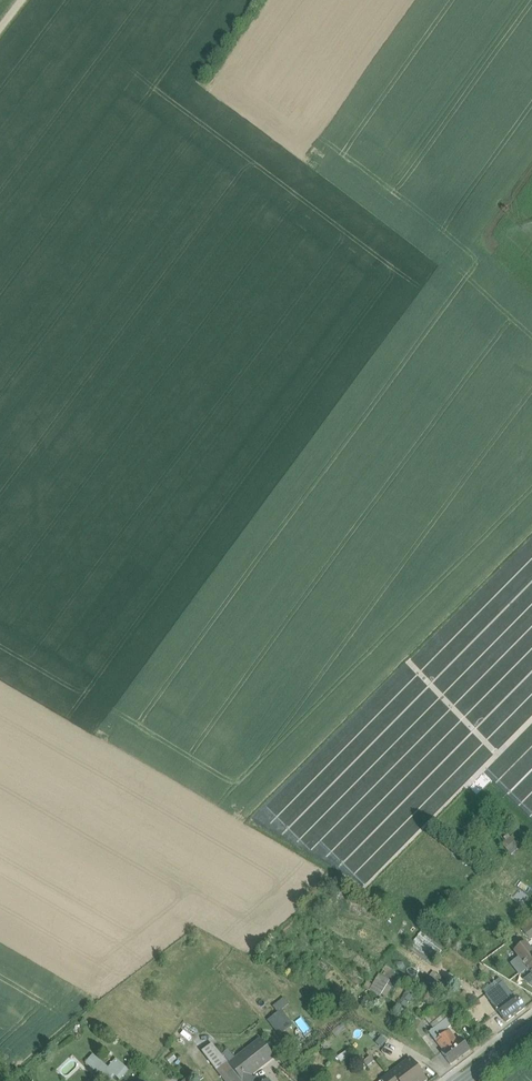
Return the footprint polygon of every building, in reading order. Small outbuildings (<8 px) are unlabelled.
[(511,855),(522,846),(520,844),(525,839),(519,831),(502,845),(511,855)] [(531,939),(531,919),(520,928),(526,936),(531,940),(531,939)] [(421,932),(408,949),(431,965),(444,949),(421,932)] [(494,933),(489,936),(495,946),(501,942),(494,933)] [(531,974),(531,951),(526,943),(517,950),(529,966),(528,968),(531,974)] [(422,988),(428,977),(417,971),(411,982),(422,988)] [(422,988),(436,996),(445,981),(431,973),(428,977),(422,988)] [(368,992),(380,999),(389,984),(378,977),(368,992)] [(494,990),(497,988),(503,983),(499,979),(491,986),(494,990)] [(497,993),(489,999),(507,1022),(525,1008),(516,997),(514,999),(503,983),(497,988),(503,996),(501,998),(497,993)] [(407,1009),(419,992),(411,986),(399,1003),(407,1009)] [(497,988),(494,990),(497,993),(501,998),(503,996),(497,988)] [(489,999),(497,993),(494,990),(486,995),(489,999)] [(274,1006),(279,1012),(290,1004),(285,998),(274,1006)] [(394,1029),(406,1011),(399,1007),(387,1024),(394,1029)] [(431,1026),(434,1030),(443,1023),(448,1029),(453,1025),(445,1015),(431,1026)] [(442,1053),(451,1065),(470,1050),(461,1038),(457,1041),(448,1029),(443,1023),(434,1030),(429,1033),(444,1052),(442,1053)] [(381,1036),(377,1043),(384,1046),(387,1039),(381,1036)] [(248,1052),(260,1066),(274,1056),(262,1041),(248,1052)] [(216,1070),(227,1062),(212,1045),(202,1052),(216,1070)] [(248,1052),(238,1060),(249,1074),(250,1074),(260,1066),(248,1052)] [(88,1064),(102,1076),(109,1068),(95,1056),(88,1064)] [(241,1080),(249,1074),(238,1060),(236,1057),(228,1064),(241,1080)] [(102,1076),(108,1080),(110,1080),(115,1075),(119,1079),(127,1069),(116,1060),(109,1068),(102,1076)] [(381,1080),(382,1080),(424,1080),(426,1080),(412,1061),(403,1068),(401,1065),(381,1080)] [(241,1080),(228,1064),(227,1062),(216,1070),(225,1080),(242,1080),(241,1080)]
